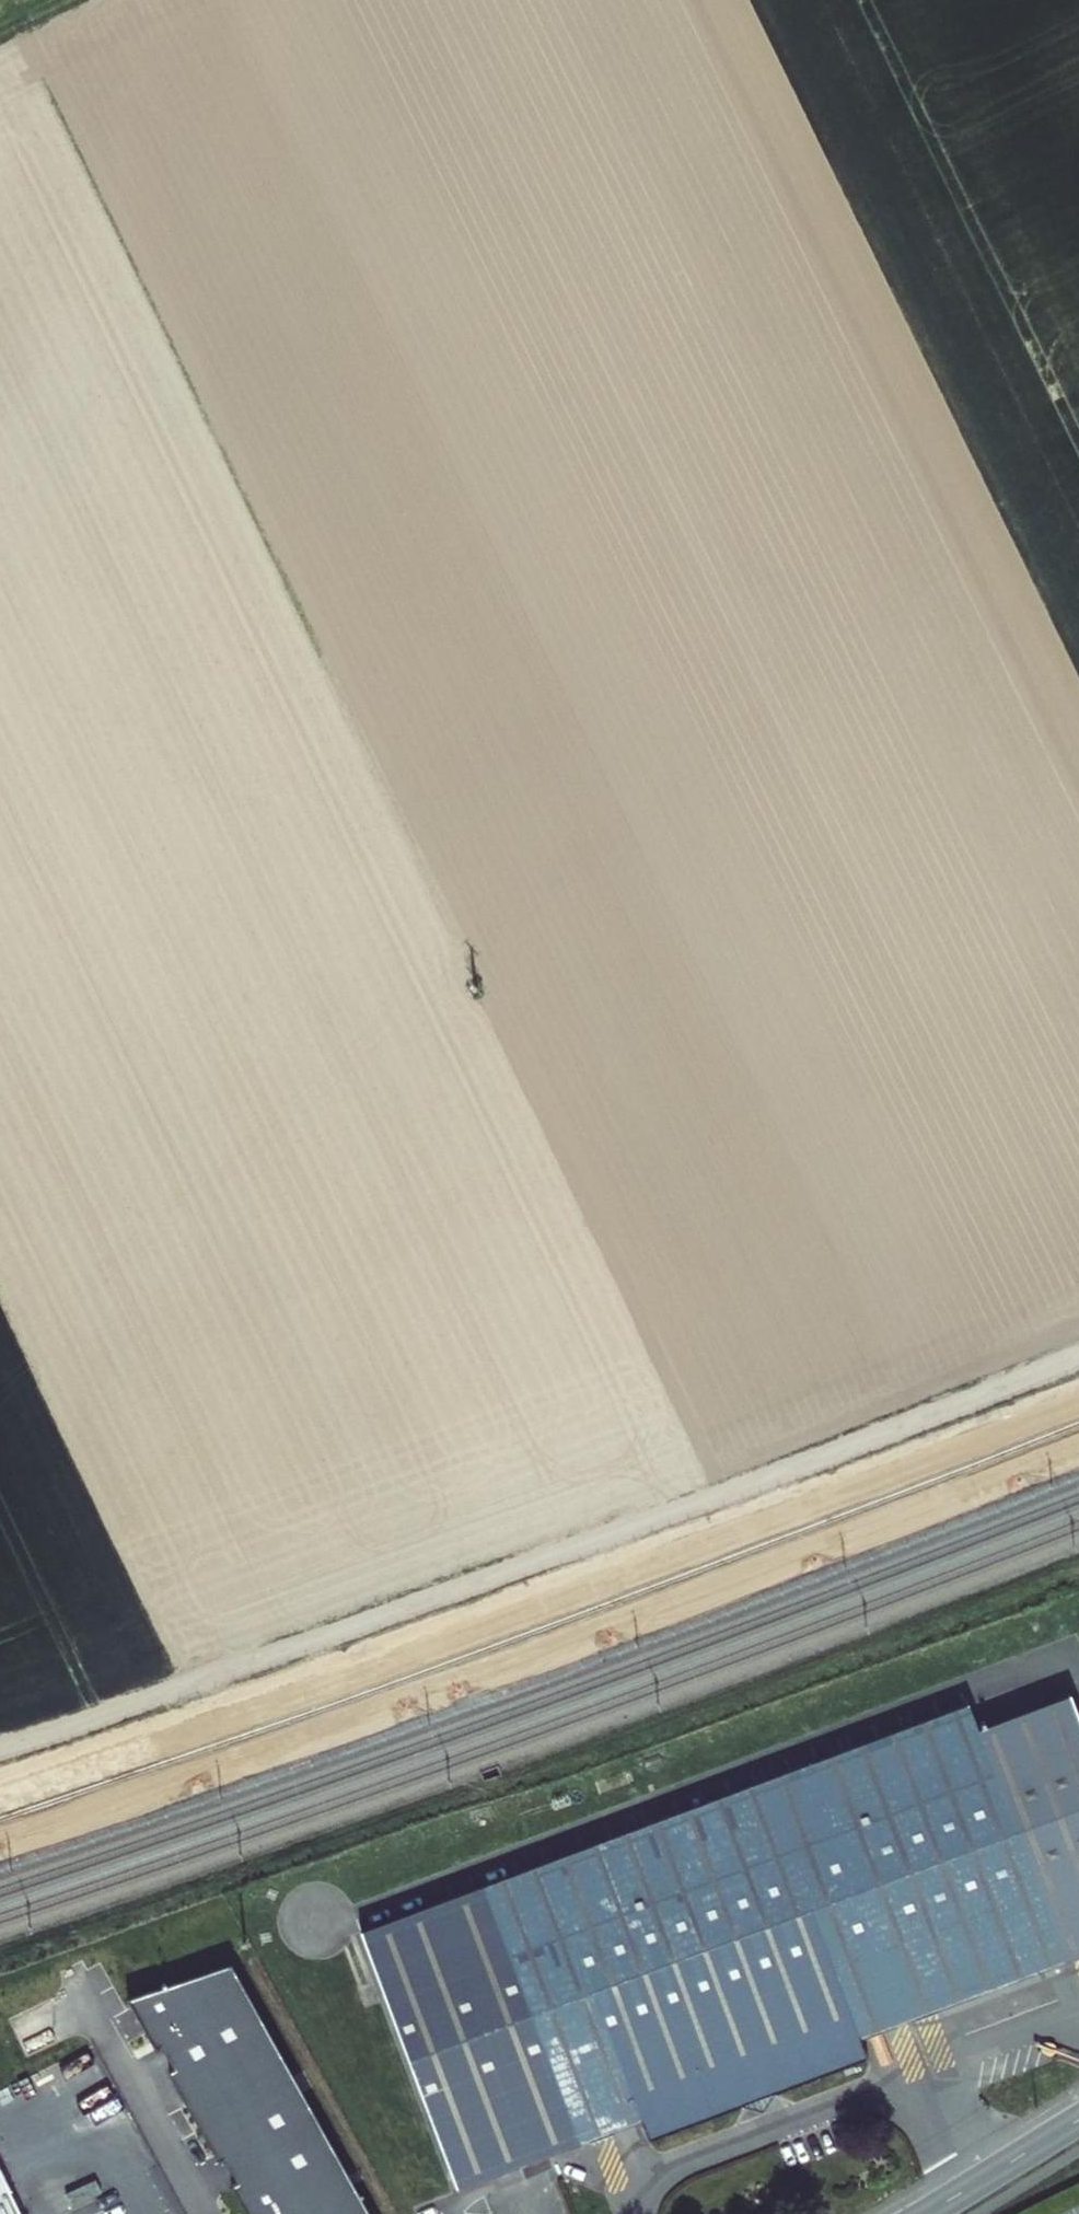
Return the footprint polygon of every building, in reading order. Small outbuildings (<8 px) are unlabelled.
[(966,1708),(480,1884),(356,1929),(450,2187),(638,2119),(644,2135),(738,2101),(758,2111),(768,2090),(860,2056),(854,2039),(1078,1957),(1078,1724),(1070,1700),(975,1734),(966,1708)] [(0,2173),(0,2213),(20,2213),(0,2173)]
